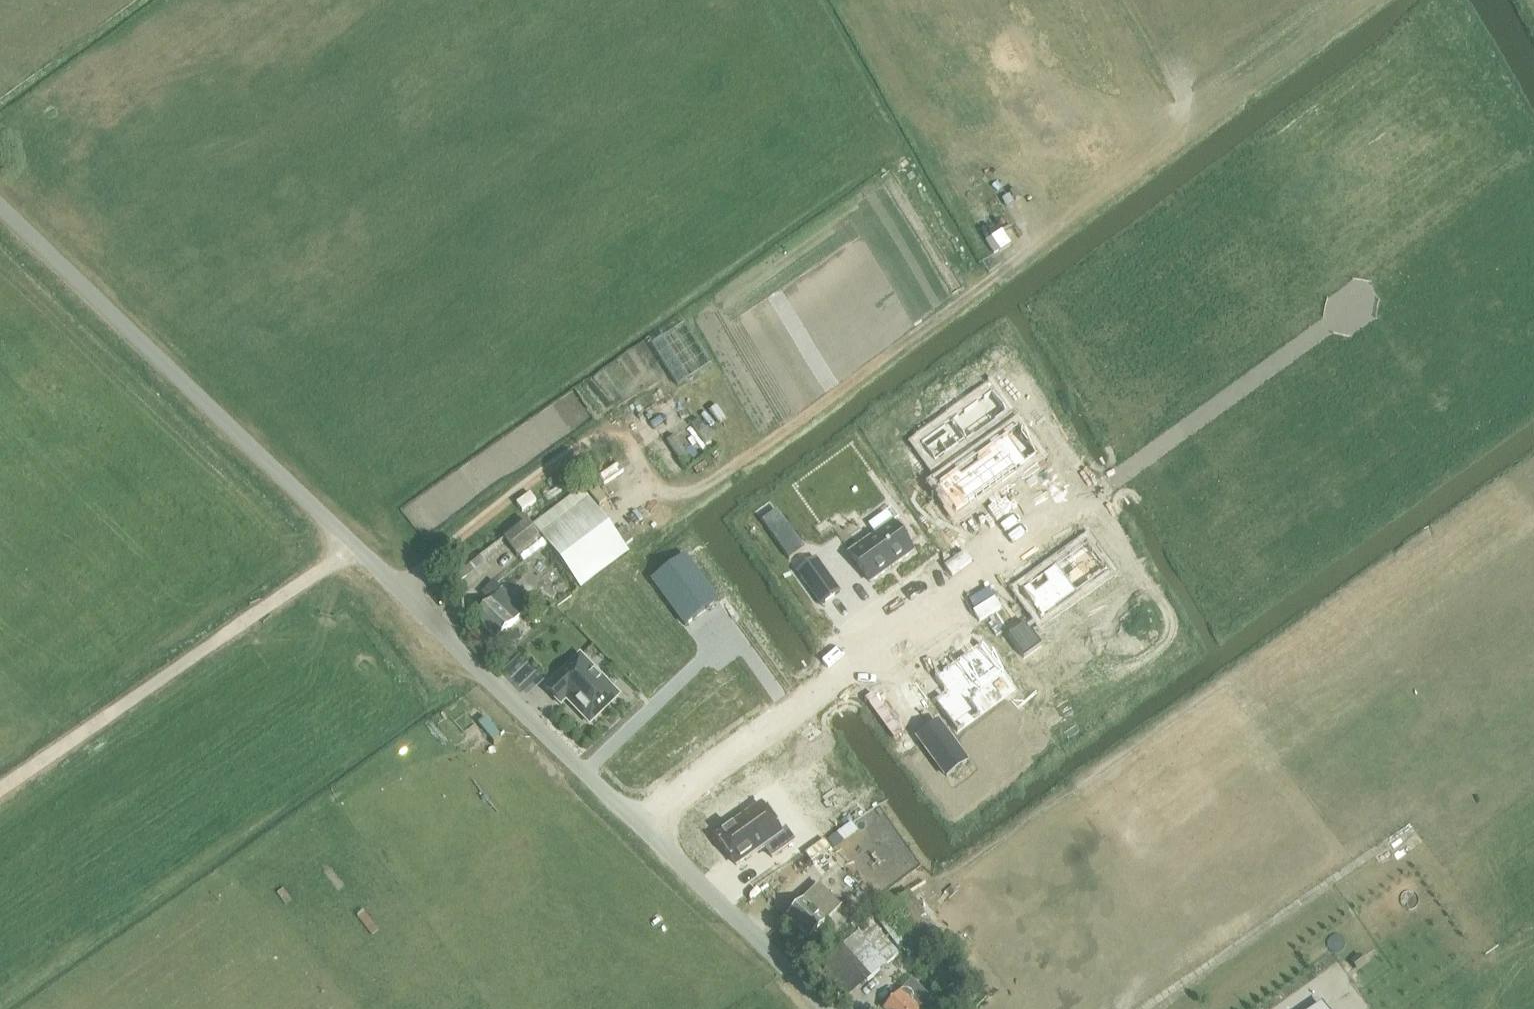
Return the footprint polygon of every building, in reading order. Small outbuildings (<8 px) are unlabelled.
[(992,393),(920,444),(934,464),(1006,412),(992,393)] [(684,461),(716,438),(700,416),(668,440),(684,461)] [(1018,428),(938,488),(956,514),(1036,454),(1018,428)] [(533,525),(543,538),(581,590),(629,554),(591,503),(581,490),(533,525)] [(777,513),(762,523),(789,561),(804,551),(777,513)] [(505,539),(518,556),(540,540),(528,522),(505,539)] [(893,525),(850,556),(871,585),(914,554),(893,525)] [(1087,537),(1014,589),(1041,627),(1113,575),(1087,537)] [(685,556),(651,581),(685,627),(719,603),(685,556)] [(816,560),(797,574),(821,607),(840,593),(816,560)] [(525,612),(494,582),(480,596),(488,604),(475,618),(498,640),(525,612)] [(1025,624),(1007,637),(1024,660),(1041,647),(1025,624)] [(946,668),(934,677),(947,695),(936,703),(958,734),(982,716),(969,700),(994,682),(973,654),(983,647),(983,645),(948,671),(946,668)] [(618,697),(580,657),(547,689),(546,688),(546,689),(561,705),(567,700),(590,724),(618,697)] [(938,724),(917,739),(946,778),(967,763),(938,724)] [(761,806),(716,838),(736,866),(763,847),(772,859),(795,842),(785,829),(780,833),(761,806)] [(826,838),(803,855),(822,880),(845,864),(826,838)] [(816,887),(787,918),(810,940),(839,909),(816,887)] [(887,909),(875,918),(900,949),(911,940),(887,909)] [(866,919),(835,946),(851,964),(882,937),(866,919)] [(882,937),(851,964),(867,983),(899,956),(882,937)] [(886,1008),(935,1008),(938,1006),(912,981),(886,1008)]
